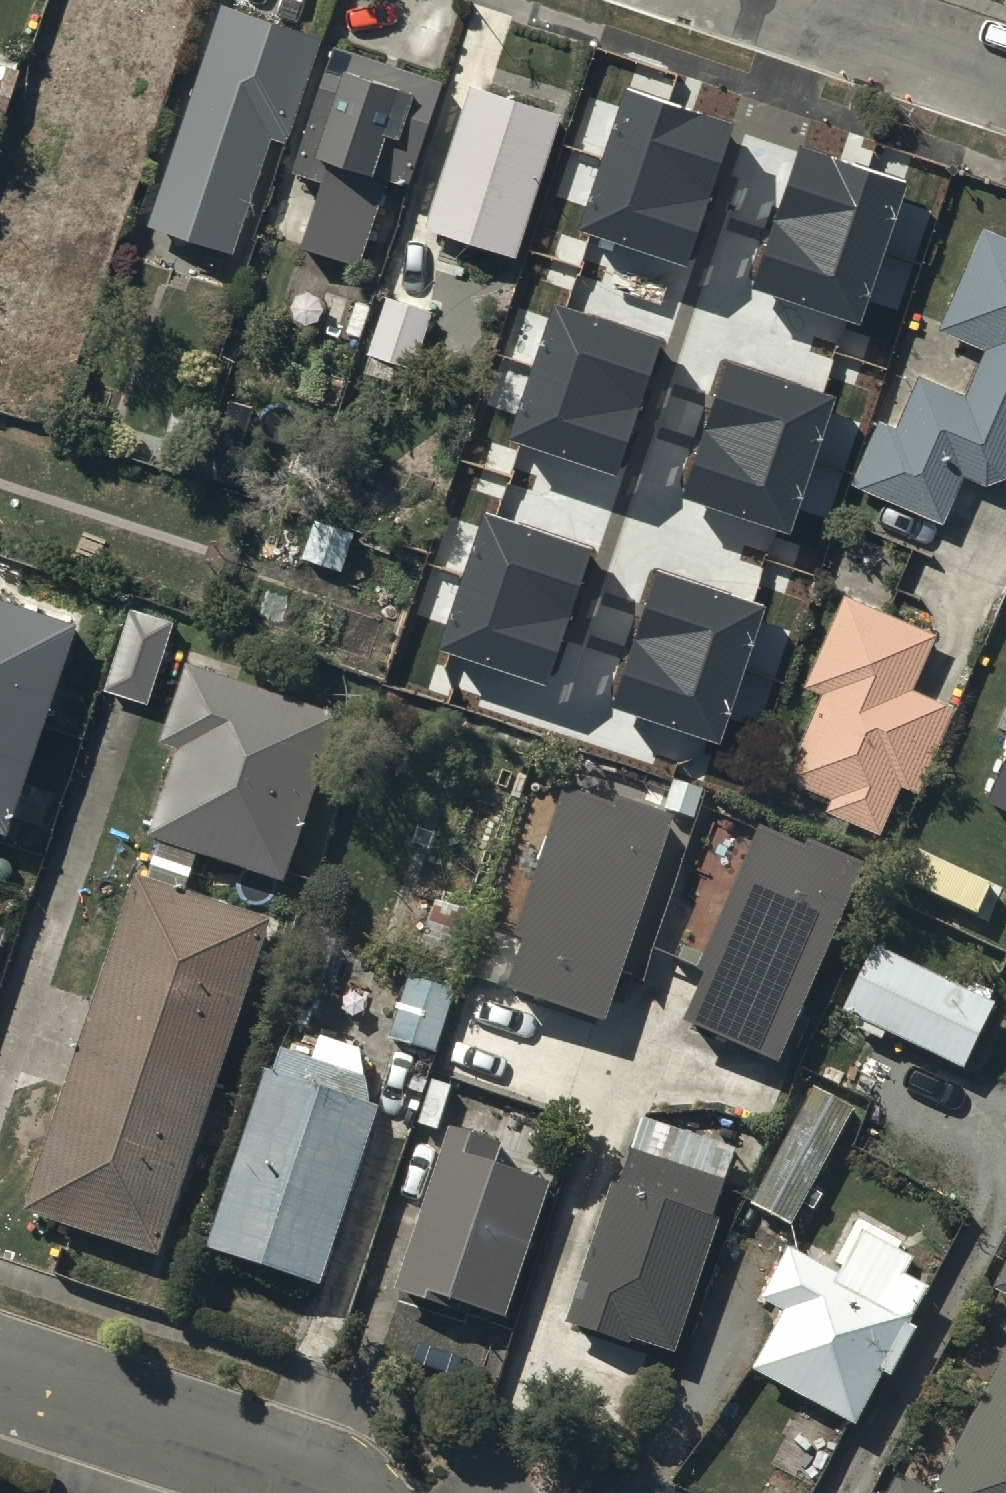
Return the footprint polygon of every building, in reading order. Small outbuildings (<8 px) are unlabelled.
[(314,34),(226,5),(154,219),(228,244),(267,125),(281,130),(314,34)] [(438,77),(337,45),(300,164),(326,172),(305,241),(358,257),(386,168),(408,174),(438,77)] [(0,61),(0,111),(14,65),(0,61)] [(553,109),(480,86),(436,227),(509,250),(553,109)] [(628,88),(582,224),(688,259),(734,123),(628,88)] [(801,144),(754,281),(860,316),(906,180),(801,144)] [(985,224),(941,323),(984,342),(962,392),(919,373),(895,427),(882,421),(859,474),(941,511),(962,466),(983,475),(998,471),(1005,453),(1005,233),(985,224)] [(427,308),(391,296),(372,350),(408,362),(427,308)] [(558,303),(511,439),(617,475),(663,339),(558,303)] [(730,360),(684,496),(789,532),(836,395),(730,360)] [(486,514),(440,650),(546,686),(592,549),(486,514)] [(659,570),(612,707),(718,742),(764,606),(659,570)] [(0,595),(0,810),(5,812),(36,718),(69,617),(0,595)] [(930,633),(844,595),(806,680),(826,689),(791,767),(839,788),(832,805),(877,825),(900,774),(915,781),(949,706),(906,687),(930,633)] [(171,620),(133,608),(108,682),(146,695),(171,620)] [(153,833),(282,876),(335,719),(190,670),(167,736),(184,742),(153,833)] [(988,798),(1005,806),(1005,758),(988,798)] [(667,817),(619,800),(615,811),(570,795),(521,930),(534,935),(517,982),(597,1011),(667,817)] [(804,852),(762,833),(700,969),(708,973),(689,1014),(776,1053),(862,866),(812,843),(804,852)] [(267,922),(140,879),(84,1044),(211,1087),(267,922)] [(476,914),(433,901),(390,1035),(432,1048),(476,914)] [(993,1005),(875,950),(847,1010),(964,1065),(993,1005)] [(315,1061),(283,1050),(218,1243),(312,1274),(368,1110),(359,1048),(323,1036),(315,1061)] [(211,1087),(84,1044),(30,1207),(72,1221),(156,1249),(211,1087)] [(851,1109),(815,1090),(755,1200),(790,1220),(851,1109)] [(733,1147),(642,1118),(577,1317),(668,1347),(733,1147)] [(498,1143),(449,1127),(398,1289),(454,1307),(456,1299),(504,1314),(545,1184),(491,1167),(498,1143)] [(908,1261),(864,1236),(840,1277),(793,1250),(769,1293),(793,1306),(759,1366),(854,1420),(927,1291),(900,1276),(908,1261)] [(995,1283),(1005,1289),(1005,1262),(995,1283)] [(989,1403),(1005,1412),(1005,1370),(989,1403)] [(989,1403),(942,1492),(1005,1492),(1005,1412),(989,1403)]
